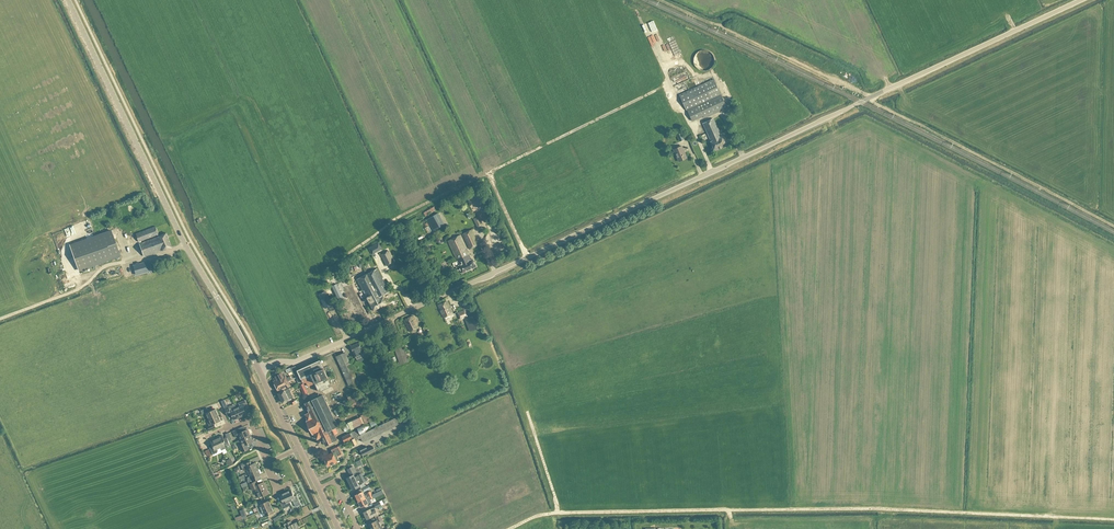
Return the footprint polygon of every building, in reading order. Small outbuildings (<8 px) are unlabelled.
[(673,44),(662,47),(666,59),(676,56),(673,44)] [(699,60),(709,63),(711,56),(715,58),(716,51),(701,47),(699,54),(701,55),(699,60)] [(704,118),(727,108),(714,79),(679,95),(686,110),(687,110),(692,121),(703,116),(704,118)] [(713,118),(703,123),(711,141),(715,150),(726,145),(722,136),(721,137),(713,118)] [(679,161),(687,158),(682,146),(673,149),(679,161)] [(438,213),(427,219),(433,231),(444,225),(438,213)] [(479,216),(473,218),(478,229),(484,226),(479,216)] [(162,250),(171,247),(166,233),(159,236),(155,226),(135,234),(138,242),(155,235),(156,237),(139,243),(143,256),(162,249),(162,250)] [(469,249),(478,245),(471,230),(462,234),(469,249)] [(78,270),(104,261),(120,255),(111,231),(69,246),(78,270)] [(458,271),(460,270),(462,273),(476,266),(473,259),(472,259),(460,235),(448,241),(459,264),(457,264),(458,266),(456,267),(458,271)] [(389,250),(380,255),(386,266),(395,262),(389,250)] [(148,272),(145,261),(132,265),(135,275),(148,272)] [(108,276),(125,271),(123,264),(106,269),(108,276)] [(378,304),(380,307),(386,304),(382,295),(389,292),(377,268),(366,274),(378,297),(379,299),(377,300),(378,304)] [(357,279),(364,293),(371,305),(373,310),(380,307),(378,304),(377,300),(379,299),(378,297),(366,274),(357,279)] [(105,290),(105,294),(112,292),(111,290),(117,289),(116,286),(119,285),(118,282),(99,287),(100,291),(105,290)] [(342,296),(337,285),(332,287),(338,299),(342,296)] [(325,308),(332,305),(325,291),(318,294),(325,308)] [(75,298),(78,304),(87,300),(84,294),(75,298)] [(444,317),(453,314),(447,301),(438,305),(444,317)] [(468,317),(465,310),(459,312),(459,313),(458,313),(460,320),(468,317)] [(470,332),(480,328),(475,315),(465,319),(470,332)] [(412,316),(404,320),(410,332),(418,327),(412,316)] [(362,350),(361,348),(358,343),(351,346),(353,352),(354,354),(357,359),(358,362),(366,359),(364,356),(365,356),(362,350)] [(403,346),(397,348),(394,349),(400,364),(408,361),(403,346)] [(336,356),(349,387),(359,383),(345,352),(336,356)] [(323,368),(320,360),(297,370),(299,375),(301,378),(301,379),(302,380),(302,381),(303,383),(305,382),(306,383),(308,386),(315,383),(319,391),(331,386),(328,377),(324,368),(323,368)] [(299,375),(297,370),(295,366),(290,368),(294,375),(295,375),(296,377),(299,375)] [(286,378),(285,376),(273,381),(276,386),(288,381),(291,379),(290,376),(286,378)] [(290,386),(288,381),(276,386),(278,392),(290,386)] [(303,383),(302,381),(299,382),(300,385),(305,394),(308,393),(303,383)] [(284,390),(278,393),(283,403),(289,399),(293,397),(289,388),(284,390)] [(355,390),(346,395),(349,400),(353,410),(363,405),(359,395),(358,396),(355,390)] [(313,434),(314,433),(317,439),(321,437),(326,445),(337,440),(335,435),(338,433),(335,427),(338,426),(323,395),(317,398),(305,403),(309,412),(305,414),(308,420),(306,421),(313,434)] [(236,408),(240,417),(246,414),(244,409),(248,407),(245,400),(239,403),(240,406),(236,408)] [(233,404),(230,405),(224,408),(228,416),(232,414),(234,420),(240,417),(236,408),(235,406),(233,404)] [(209,419),(218,415),(215,409),(209,411),(207,407),(200,410),(202,414),(206,413),(209,419)] [(357,419),(360,426),(371,421),(367,413),(359,416),(360,417),(357,419)] [(207,423),(209,426),(207,426),(209,430),(216,428),(214,424),(220,421),(218,415),(209,419),(210,421),(208,422),(207,423)] [(356,430),(349,433),(342,437),(345,442),(351,439),(354,446),(357,444),(356,441),(360,438),(361,438),(363,443),(399,424),(398,422),(402,420),(400,416),(396,417),(359,436),(356,430)] [(241,439),(250,435),(247,429),(241,432),(239,429),(233,432),(236,438),(239,436),(241,439)] [(222,435),(216,438),(220,447),(222,450),(224,449),(225,448),(227,448),(231,446),(228,440),(225,441),(222,435)] [(250,435),(241,439),(242,443),(239,444),(241,450),(248,447),(246,444),(253,442),(250,435)] [(220,447),(216,438),(210,440),(213,447),(210,448),(213,454),(217,452),(218,450),(217,449),(220,447)] [(365,445),(359,449),(362,456),(375,450),(373,446),(367,448),(365,445)] [(342,454),(338,446),(333,448),(335,451),(324,457),(328,466),(337,461),(339,460),(337,457),(342,454)] [(363,457),(356,460),(358,467),(365,464),(363,457)] [(248,473),(258,468),(255,462),(248,465),(247,463),(241,465),(242,468),(243,471),(247,469),(248,473)] [(356,472),(353,466),(347,469),(350,475),(356,472)] [(248,473),(250,476),(248,477),(247,478),(248,480),(247,480),(249,483),(255,480),(253,477),(260,474),(258,468),(248,473)] [(358,476),(355,477),(353,474),(346,477),(349,484),(363,477),(361,473),(357,475),(358,476)] [(365,481),(363,477),(349,484),(352,490),(359,487),(358,484),(361,482),(361,483),(365,481)] [(264,482),(257,485),(255,481),(249,484),(252,490),(255,489),(258,497),(262,495),(262,496),(269,494),(264,482)] [(291,490),(285,492),(289,501),(292,500),(294,504),(299,501),(297,495),(294,496),(291,490)] [(367,493),(364,495),(362,491),(355,495),(358,501),(365,497),(372,494),(370,491),(367,493)] [(289,501),(285,492),(280,495),(283,501),(280,503),(283,509),(288,506),(286,503),(289,501)] [(372,494),(365,497),(358,501),(361,507),(368,504),(367,500),(370,499),(373,498),(372,494)] [(379,501),(375,503),(374,504),(376,508),(388,503),(385,498),(379,501)] [(262,510),(271,506),(268,500),(262,503),(261,500),(255,503),(256,506),(259,505),(262,510)] [(271,506),(262,510),(259,512),(261,516),(262,516),(264,515),(265,516),(260,518),(261,521),(269,518),(268,515),(274,512),(271,506)] [(370,509),(363,512),(367,519),(373,516),(377,514),(374,507),(370,509)] [(375,521),(369,524),(371,528),(376,528),(381,527),(379,522),(382,520),(380,516),(376,518),(377,520),(375,521)] [(286,527),(284,528),(298,528),(299,528),(298,527),(296,522),(292,524),(290,521),(284,524),(286,527)]
